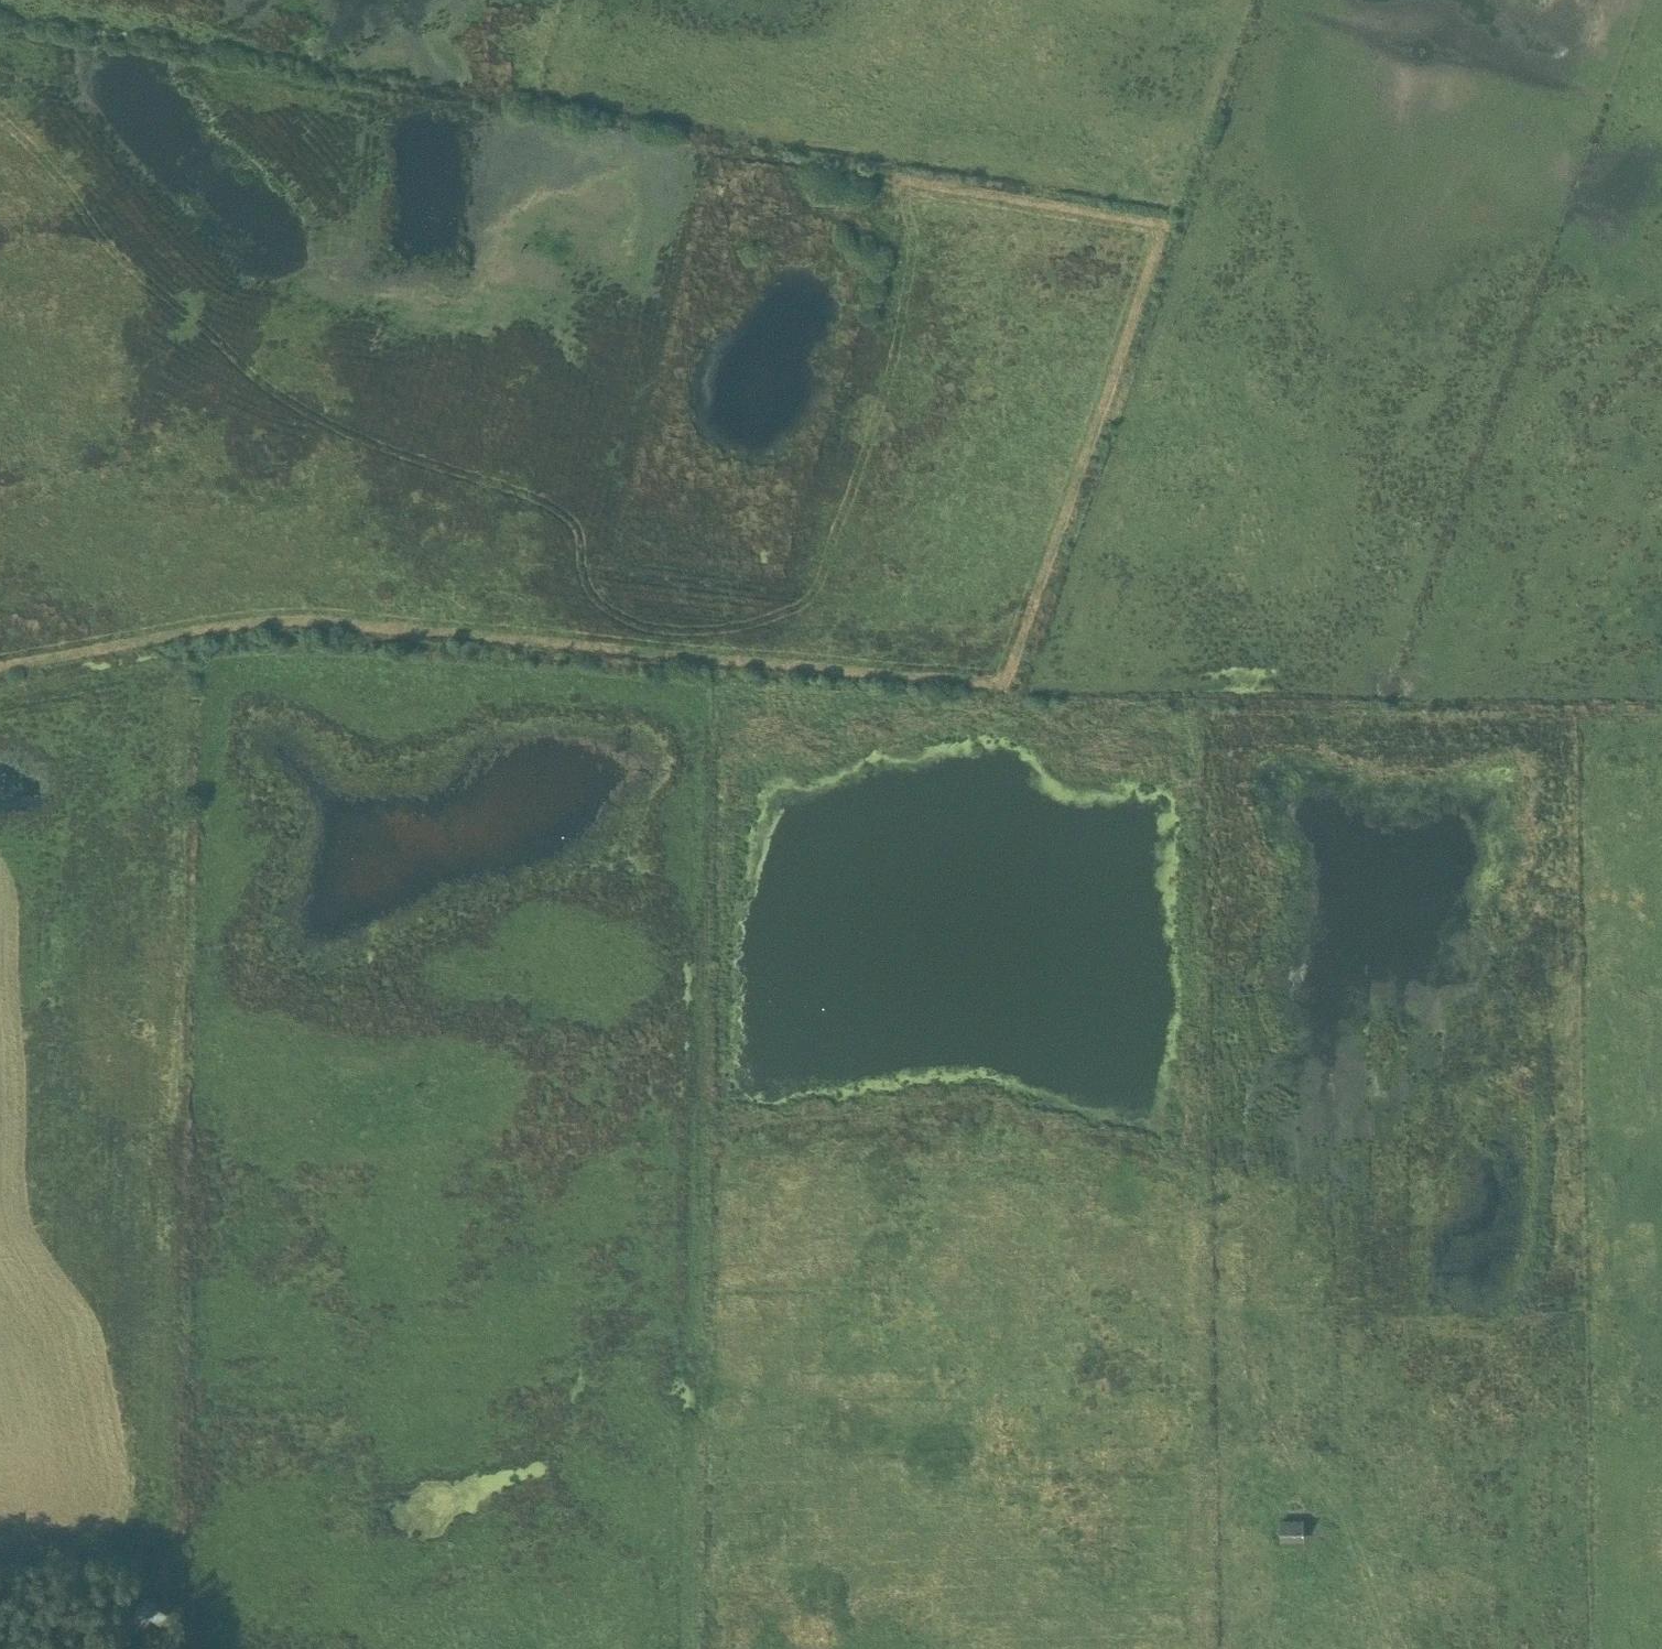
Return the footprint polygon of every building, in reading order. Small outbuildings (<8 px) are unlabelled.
[(1304,1519),(1280,1520),(1281,1538),(1304,1537),(1304,1519)]
